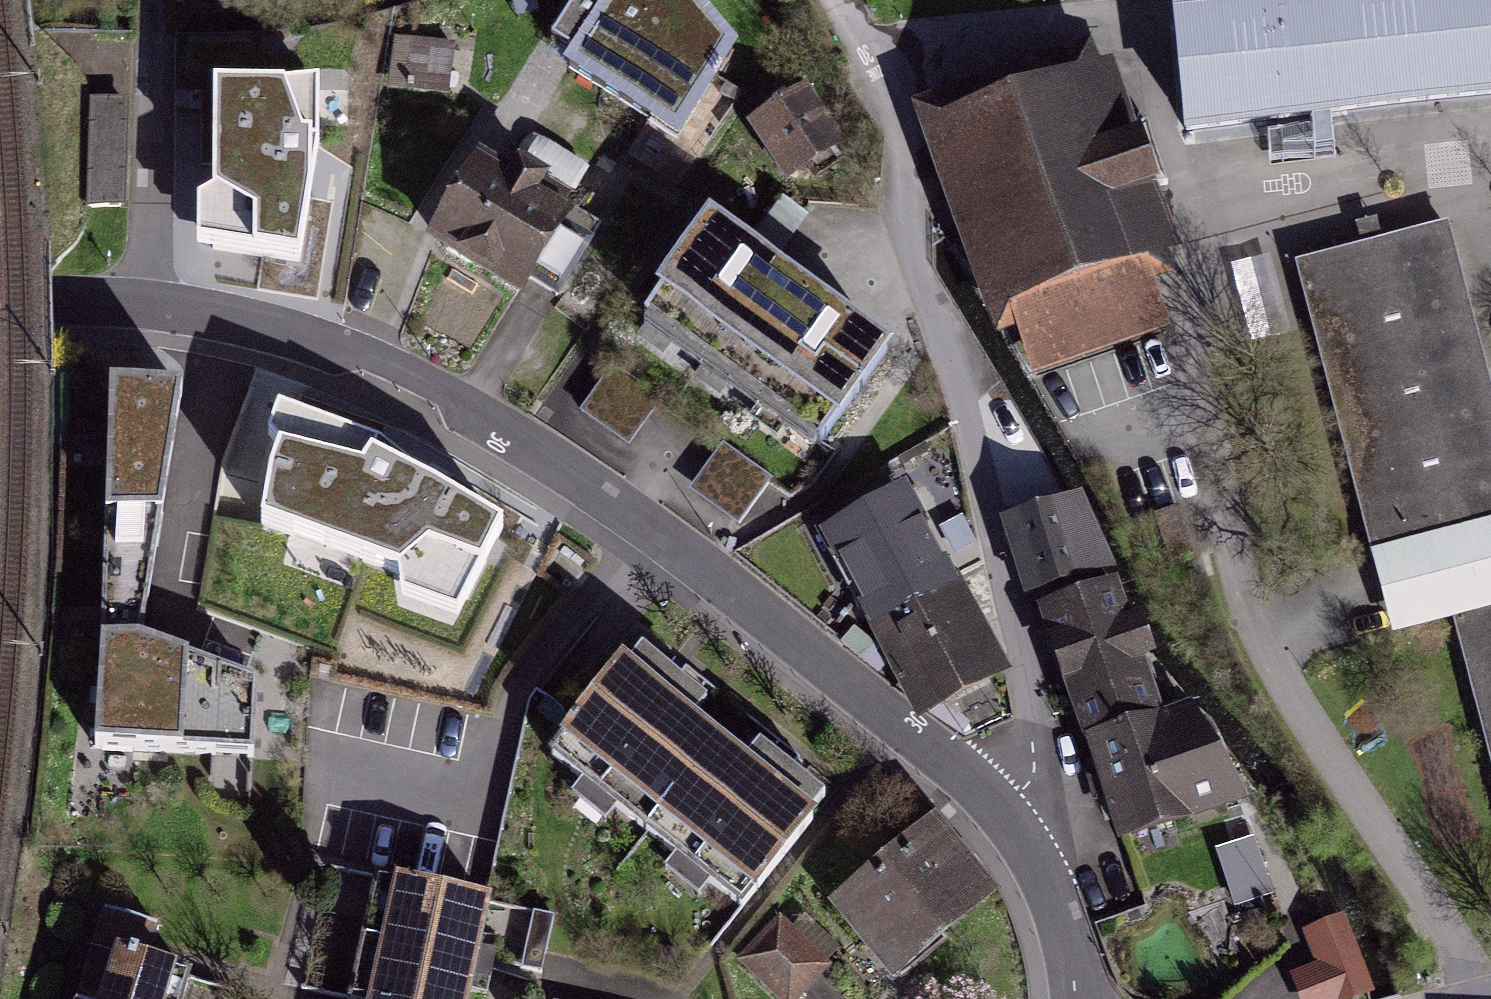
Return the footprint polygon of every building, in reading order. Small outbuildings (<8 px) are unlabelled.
[(566,64),(676,128),(733,41),(698,0),(608,0),(566,64)] [(1176,26),(1187,127),(1490,96),(1490,0),(1433,0),(1176,26)] [(394,39),(389,91),(449,96),(453,45),(394,39)] [(1073,85),(952,127),(1013,300),(1134,257),(1111,192),(1146,179),(1132,140),(1097,152),(1073,85)] [(807,87),(755,120),(787,170),(839,137),(807,87)] [(327,103),(213,101),(212,154),(326,156),(327,103)] [(491,157),(437,244),(516,292),(527,274),(555,291),(598,222),(491,157)] [(818,445),(890,349),(712,217),(640,314),(818,445)] [(1361,250),(1364,262),(1388,256),(1385,244),(1379,220),(1355,226),(1361,250)] [(1298,267),(1375,560),(1436,544),(1455,615),(1490,752),(1490,396),(1447,228),(1385,244),(1388,256),(1364,262),(1361,250),(1298,267)] [(214,252),(206,283),(255,295),(263,265),(214,252)] [(1134,257),(1013,300),(1038,366),(1158,322),(1134,257)] [(1269,259),(1232,269),(1253,344),(1290,333),(1269,259)] [(181,388),(112,388),(98,747),(252,755),(259,686),(175,655),(142,643),(155,561),(181,388)] [(403,442),(257,391),(229,463),(221,582),(334,623),(372,523),(403,442)] [(722,449),(691,498),(741,530),(772,481),(722,449)] [(528,490),(466,467),(436,547),(372,523),(334,623),(460,670),(528,490)] [(911,489),(828,530),(917,707),(999,667),(911,489)] [(1030,591),(1096,571),(1074,497),(1008,517),(1030,591)] [(1436,544),(1375,560),(1394,631),(1455,615),(1436,544)] [(1153,723),(1105,583),(1040,605),(1118,836),(1229,803),(1181,714),(1153,723)] [(673,673),(640,647),(556,751),(743,900),(827,796),(762,744),(752,756),(697,713),(707,700),(673,673)] [(939,813),(832,899),(891,971),(997,885),(979,863),(939,813)] [(1255,852),(1224,862),(1238,903),(1269,892),(1255,852)] [(507,896),(388,869),(359,998),(362,998),(484,998),(507,896)] [(1291,968),(1302,998),(1328,998),(1371,983),(1347,916),(1308,930),(1319,958),(1291,968)] [(741,967),(778,998),(806,998),(833,968),(780,922),(741,967)] [(186,968),(110,945),(94,998),(177,998),(186,968)]
